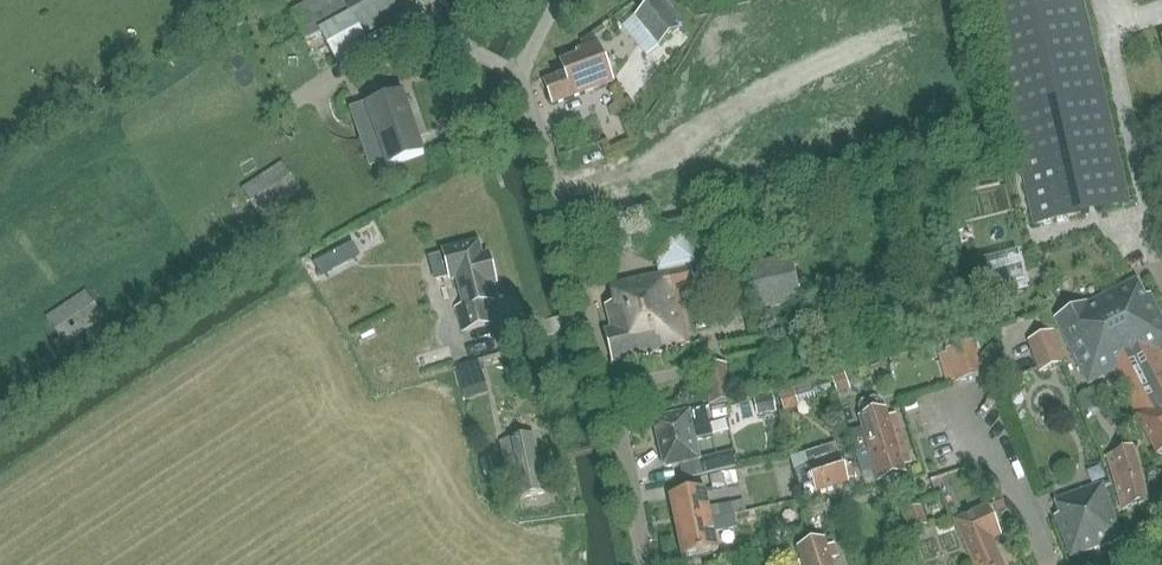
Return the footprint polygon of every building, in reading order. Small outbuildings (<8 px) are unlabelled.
[(401,14),(393,0),(315,0),(290,14),(306,43),(321,36),(336,63),(367,47),(361,36),(401,14)] [(665,0),(657,0),(635,17),(659,46),(679,30),(676,25),(682,20),(665,0)] [(995,6),(985,9),(1034,225),(1129,203),(1083,0),(1023,0),(995,6)] [(586,93),(612,83),(597,43),(579,50),(562,63),(566,74),(544,82),(553,106),(586,93)] [(387,167),(423,155),(403,96),(367,108),(387,167)] [(260,218),(300,192),(282,164),(242,190),(260,218)] [(612,364),(692,344),(679,293),(696,289),(694,282),(707,279),(706,273),(712,271),(710,264),(700,267),(698,259),(714,255),(710,233),(694,236),(690,216),(645,225),(656,277),(610,287),(614,305),(605,307),(611,330),(604,332),(612,364)] [(456,309),(462,331),(490,324),(485,303),(493,301),(489,286),(496,284),(488,255),(482,257),(478,243),(444,251),(445,255),(436,258),(432,265),(433,274),(441,279),(450,276),(451,281),(456,279),(463,307),(456,309)] [(350,244),(313,264),(320,276),(357,257),(350,244)] [(1026,282),(1017,252),(985,260),(993,291),(1026,282)] [(756,310),(799,301),(789,258),(746,268),(756,310)] [(1097,300),(1118,341),(1116,342),(1127,364),(1113,371),(1114,371),(1129,401),(1161,384),(1161,360),(1157,349),(1161,347),(1161,320),(1150,295),(1145,297),(1136,280),(1097,300)] [(48,321),(66,350),(106,325),(88,296),(48,321)] [(1097,300),(1084,306),(1056,321),(1088,384),(1114,371),(1113,371),(1127,364),(1116,342),(1118,341),(1097,300)] [(1052,331),(1027,340),(1040,373),(1065,364),(1052,331)] [(970,343),(968,334),(944,341),(957,383),(984,375),(974,342),(970,343)] [(476,361),(458,367),(462,380),(480,374),(476,361)] [(733,401),(728,365),(703,369),(709,405),(733,401)] [(1129,401),(1157,456),(1161,454),(1161,384),(1129,401)] [(862,417),(859,418),(869,450),(896,441),(893,430),(900,428),(895,414),(888,417),(886,409),(883,410),(880,400),(875,398),(861,402),(859,407),(862,417)] [(755,428),(766,422),(755,400),(744,405),(755,428)] [(713,420),(728,417),(726,406),(711,409),(713,420)] [(700,460),(699,454),(696,441),(712,438),(705,409),(689,411),(653,419),(664,469),(690,463),(693,479),(735,471),(733,462),(708,466),(700,460)] [(513,500),(545,493),(533,435),(501,442),(513,500)] [(896,441),(869,450),(880,482),(906,473),(904,466),(911,464),(907,450),(900,453),(896,441)] [(797,465),(820,457),(815,443),(792,451),(797,465)] [(1122,510),(1148,501),(1128,448),(1103,458),(1122,510)] [(848,481),(856,478),(851,465),(844,467),(840,456),(808,467),(816,493),(849,483),(848,481)] [(1071,558),(1123,539),(1103,485),(1054,501),(1060,516),(1055,518),(1071,558)] [(670,497),(676,528),(711,521),(735,516),(746,514),(743,502),(709,508),(705,490),(670,497)] [(906,512),(913,531),(928,526),(922,506),(906,512)] [(992,540),(1001,535),(987,507),(953,521),(973,564),(1003,564),(992,540)] [(735,519),(735,516),(711,521),(676,528),(682,558),(718,551),(714,534),(737,529),(737,527),(756,523),(754,515),(735,519)] [(803,564),(833,564),(831,560),(838,558),(834,544),(827,547),(825,539),(798,548),(803,564)]
